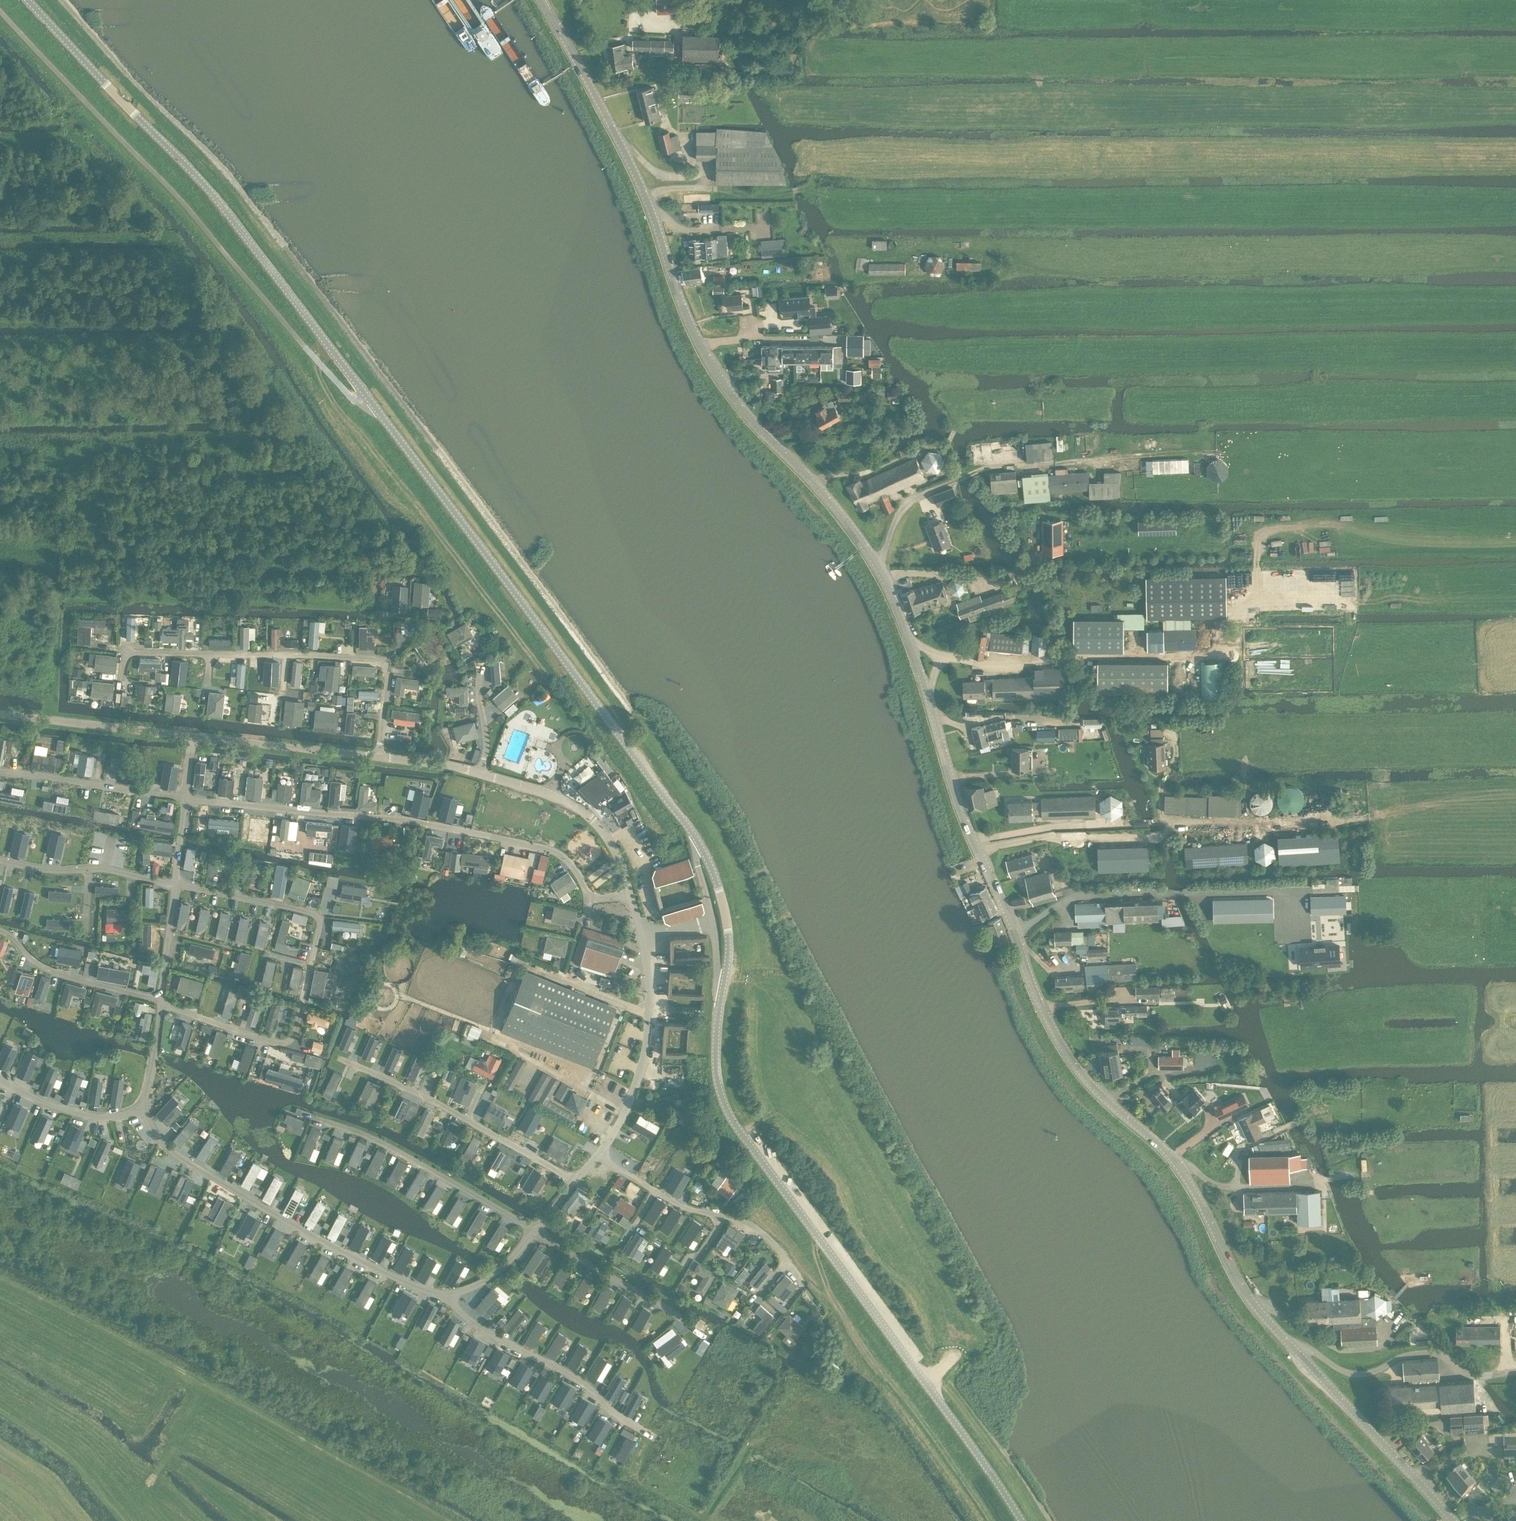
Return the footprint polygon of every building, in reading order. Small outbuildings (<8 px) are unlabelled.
[(722,59),(723,53),(718,53),(719,37),(685,36),(684,58),(718,59),(722,59)] [(673,50),(673,41),(651,40),(634,39),(633,48),(651,49),(673,50)] [(796,40),(783,40),(783,52),(796,52),(796,40)] [(609,45),(611,57),(632,54),(631,51),(625,52),(624,43),(609,45)] [(612,69),(627,67),(633,66),(632,54),(611,57),(612,69)] [(680,87),(680,96),(695,96),(695,87),(680,87)] [(639,92),(642,106),(657,102),(654,88),(639,92)] [(661,117),(657,102),(642,106),(646,121),(661,117)] [(717,131),(696,131),(697,159),(717,159),(717,183),(787,183),(784,167),(767,131),(717,127),(717,131)] [(664,153),(681,148),(679,138),(678,139),(677,134),(670,136),(669,131),(659,133),(664,153)] [(719,202),(698,202),(698,210),(698,211),(719,211),(719,209),(719,202)] [(719,238),(701,239),(703,257),(720,256),(728,255),(727,233),(718,234),(719,238)] [(786,238),(761,240),(762,256),(787,254),(786,238)] [(690,257),(703,257),(701,239),(689,240),(690,257)] [(886,239),(872,239),(872,248),(886,248),(886,239)] [(924,263),(924,265),(924,266),(925,266),(929,273),(940,273),(946,264),(940,255),(929,255),(925,263),(924,263)] [(969,261),(957,261),(957,269),(969,269),(980,269),(981,269),(981,268),(981,261),(980,261),(969,261)] [(905,263),(869,263),(869,273),(905,273),(905,263)] [(681,270),(684,283),(692,281),(704,278),(701,265),(681,270)] [(725,274),(714,275),(714,277),(714,285),(725,284),(725,274)] [(742,293),(727,295),(728,307),(743,306),(742,293)] [(810,296),(783,298),(785,314),(795,314),(803,314),(803,313),(810,312),(811,316),(810,316),(811,327),(831,325),(830,314),(816,315),(816,305),(811,306),(810,296)] [(864,334),(847,334),(847,354),(864,354),(864,334)] [(783,345),(763,345),(763,357),(783,357),(783,345)] [(783,345),(783,357),(783,361),(795,361),(795,345),(783,345)] [(808,345),(795,345),(795,361),(802,360),(802,366),(802,367),(805,367),(805,366),(808,366),(808,360),(808,345)] [(808,345),(808,360),(820,360),(820,345),(808,345)] [(833,345),(820,345),(820,360),(832,360),(832,365),(833,365),(833,366),(841,366),(841,362),(841,360),(834,360),(834,355),(833,350),(833,345)] [(783,357),(763,357),(763,366),(767,366),(767,372),(783,371),(783,366),(783,361),(783,357)] [(773,390),(765,390),(765,401),(774,400),(773,390)] [(850,391),(839,391),(839,400),(851,399),(850,391)] [(753,400),(755,406),(762,404),(760,398),(753,400)] [(820,414),(817,416),(823,426),(840,416),(832,400),(824,404),(824,405),(817,409),(820,414)] [(1052,440),(1026,443),(1028,461),(1054,458),(1052,440)] [(906,447),(900,450),(902,455),(908,453),(906,447)] [(921,460),(926,471),(938,472),(945,463),(940,452),(928,450),(921,460)] [(846,485),(859,510),(867,506),(866,502),(878,496),(885,513),(894,509),(887,493),(924,476),(915,457),(861,481),(859,478),(846,485)] [(1206,465),(1206,474),(1213,480),(1222,480),(1228,473),(1228,464),(1221,458),(1212,459),(1206,465)] [(1015,470),(991,473),(993,493),(1017,491),(1015,470)] [(1050,499),(1050,491),(1089,488),(1089,482),(1089,481),(1088,471),(1078,471),(1063,473),(1049,474),(1048,471),(1032,472),(1032,474),(1022,475),(1025,501),(1050,499)] [(1089,482),(1089,488),(1090,497),(1114,496),(1120,495),(1120,481),(1121,481),(1120,471),(1104,471),(1104,480),(1089,481),(1089,482)] [(953,487),(934,493),(938,505),(957,498),(953,487)] [(1044,552),(1062,552),(1062,520),(1043,521),(1044,552)] [(940,521),(927,526),(936,548),(950,542),(945,527),(943,528),(940,521)] [(1147,617),(1229,616),(1228,575),(1146,577),(1147,617)] [(946,585),(949,596),(961,599),(969,590),(966,579),(954,576),(946,585)] [(904,592),(902,592),(909,613),(921,608),(921,607),(924,606),(925,609),(941,604),(939,600),(948,597),(942,580),(914,590),(914,588),(904,592)] [(413,603),(428,604),(429,582),(415,581),(413,603)] [(393,589),(392,610),(406,611),(408,587),(401,586),(401,589),(393,589)] [(989,609),(1003,604),(1003,605),(1016,600),(1017,603),(1025,600),(1022,592),(1016,594),(1014,588),(1002,592),(949,611),(952,619),(988,607),(989,609)] [(1124,627),(1144,627),(1144,612),(1118,612),(1118,618),(1118,627),(1124,627)] [(127,616),(126,638),(134,638),(135,616),(127,616)] [(115,617),(92,617),(91,630),(115,630),(115,617)] [(1118,627),(1118,618),(1074,617),(1074,650),(1124,650),(1124,627),(1118,627)] [(162,628),(162,640),(178,641),(178,647),(185,647),(185,637),(194,637),(194,633),(185,633),(186,621),(181,620),(181,618),(178,618),(178,620),(177,629),(162,628)] [(1163,629),(1147,630),(1148,649),(1196,648),(1196,629),(1191,629),(1191,619),(1176,619),(1176,618),(1163,618),(1163,629)] [(304,620),(304,624),(310,624),(308,647),(317,647),(319,621),(310,620),(304,620)] [(448,632),(455,645),(472,635),(466,622),(448,632)] [(241,626),(240,646),(248,646),(249,626),(241,626)] [(372,635),(366,634),(367,627),(359,627),(359,647),(374,647),(374,640),(372,640),(372,635)] [(1333,627),(1243,627),(1243,691),(1333,691),(1333,627)] [(976,632),(973,656),(984,658),(985,648),(1021,652),(1022,652),(1029,652),(1030,635),(987,630),(987,634),(976,632)] [(1047,653),(1048,633),(1032,633),(1031,652),(1047,653)] [(426,662),(439,654),(428,637),(415,646),(426,662)] [(210,638),(209,646),(230,647),(230,639),(210,638)] [(89,652),(88,662),(95,663),(95,668),(115,671),(116,656),(96,653),(89,652)] [(140,666),(140,669),(156,670),(156,666),(160,666),(160,659),(140,658),(140,666)] [(219,659),(214,664),(219,668),(224,663),(219,659)] [(499,659),(491,660),(492,682),(500,682),(499,659)] [(293,661),(291,683),(299,684),(301,662),(293,661)] [(1168,661),(1097,661),(1097,692),(1168,692),(1168,661)] [(1222,661),(1200,662),(1201,696),(1223,696),(1222,661)] [(232,675),(231,682),(236,682),(236,685),(243,686),(245,664),(238,663),(237,675),(234,675),(234,676),(232,675)] [(342,675),(339,675),(340,666),(321,665),(319,678),(326,678),(325,687),(337,689),(338,680),(341,681),(342,675)] [(353,665),(352,673),(375,675),(376,667),(353,665)] [(984,680),(964,681),(964,697),(978,696),(978,701),(986,701),(985,696),(986,696),(985,694),(993,693),(993,698),(1036,696),(1036,698),(1065,697),(1064,667),(1035,668),(1035,676),(984,678),(984,680)] [(404,686),(418,688),(419,679),(397,676),(395,692),(403,694),(404,686)] [(91,695),(111,698),(113,683),(93,680),(91,695)] [(151,694),(154,694),(156,686),(140,683),(138,692),(141,692),(141,696),(151,698),(151,694)] [(493,697),(503,709),(517,696),(508,685),(493,697)] [(459,694),(460,704),(468,704),(467,686),(446,687),(447,695),(459,694)] [(487,696),(493,691),(490,688),(484,693),(487,696)] [(359,689),(359,696),(377,697),(377,690),(359,689)] [(130,706),(131,699),(125,699),(126,692),(121,691),(120,704),(130,706)] [(165,709),(179,711),(181,694),(167,692),(165,709)] [(207,714),(221,715),(224,693),(210,692),(207,714)] [(250,701),(258,702),(259,692),(251,692),(250,701)] [(333,693),(332,703),(341,704),(342,694),(333,693)] [(284,720),(300,722),(302,702),(286,701),(284,720)] [(248,718),(260,720),(262,703),(250,702),(248,718)] [(518,707),(514,702),(509,706),(514,711),(518,707)] [(392,709),(391,717),(394,717),(393,723),(404,724),(405,719),(415,720),(422,721),(422,720),(423,713),(392,709)] [(335,729),(337,713),(317,711),(315,726),(335,729)] [(347,712),(345,732),(353,733),(354,721),(358,721),(359,717),(355,717),(355,713),(347,712)] [(972,728),(974,736),(987,732),(990,743),(990,742),(1010,737),(1005,720),(985,725),(985,724),(972,728)] [(457,741),(466,739),(477,736),(473,721),(454,726),(453,727),(454,730),(457,741)] [(1077,727),(1059,728),(1059,738),(1077,737),(1077,727)] [(1165,765),(1164,742),(1163,742),(1163,728),(1150,728),(1150,737),(1151,737),(1152,743),(1149,743),(1150,766),(1165,765)] [(1037,730),(1037,740),(1055,739),(1055,729),(1037,730)] [(987,732),(974,736),(977,747),(990,743),(987,732)] [(9,752),(12,740),(0,737),(0,763),(2,764),(5,751),(9,752)] [(1013,768),(1029,768),(1032,768),(1032,748),(1012,748),(1012,756),(1014,756),(1014,760),(1013,760),(1013,768)] [(31,766),(53,770),(56,756),(34,752),(31,766)] [(77,772),(91,775),(95,755),(81,753),(77,772)] [(25,763),(29,757),(23,754),(20,760),(25,763)] [(217,757),(210,756),(209,762),(210,762),(209,767),(215,768),(216,763),(217,757)] [(120,757),(117,778),(131,780),(134,760),(120,757)] [(194,785),(202,786),(205,762),(197,761),(194,785)] [(164,764),(160,785),(173,787),(177,766),(164,764)] [(633,804),(625,791),(622,793),(603,768),(579,786),(593,804),(594,805),(595,806),(596,806),(597,807),(599,807),(600,807),(601,806),(602,806),(603,806),(610,800),(617,813),(633,804)] [(260,798),(263,778),(248,776),(245,796),(260,798)] [(218,793),(232,795),(234,779),(220,777),(218,793)] [(319,796),(309,795),(311,782),(303,781),(300,802),(318,804),(319,796)] [(342,799),(338,798),(340,782),(331,781),(329,805),(337,806),(338,802),(342,803),(342,799)] [(276,799),(290,800),(292,784),(278,783),(277,790),(273,790),(272,798),(276,798),(276,799)] [(377,801),(367,800),(368,786),(360,785),(358,807),(376,809),(377,801)] [(964,785),(970,809),(987,806),(997,804),(994,787),(985,789),(984,785),(964,785)] [(1303,801),(1303,798),(1303,796),(1302,793),(1301,791),(1299,789),(1295,787),(1293,786),(1289,786),(1287,786),(1285,787),(1281,790),(1280,792),(1279,794),(1278,798),(1278,801),(1279,803),(1280,806),(1282,807),(1284,809),(1286,810),(1291,811),(1294,811),(1296,810),(1298,809),(1300,807),(1301,805),(1302,803),(1303,801)] [(416,790),(411,813),(425,816),(430,797),(423,795),(424,792),(416,790)] [(1274,804),(1274,802),(1274,799),(1273,797),(1272,795),(1271,793),(1268,791),(1265,790),(1263,790),(1261,790),(1258,790),(1256,792),(1254,793),(1252,795),(1251,797),(1250,799),(1250,801),(1251,805),(1252,808),(1253,810),(1256,812),(1258,813),(1262,814),(1265,813),(1267,813),(1270,811),(1272,809),(1273,806),(1274,804)] [(22,805),(24,796),(11,794),(11,793),(0,791),(0,800),(22,805)] [(1100,813),(1112,819),(1123,812),(1122,799),(1110,793),(1099,800),(1100,813)] [(1185,795),(1185,811),(1208,812),(1209,796),(1185,795)] [(1042,812),(1042,818),(1096,815),(1095,796),(1041,798),(1041,801),(1032,801),(1032,800),(1009,801),(1010,819),(1033,818),(1033,812),(1042,812)] [(43,802),(42,808),(67,813),(69,805),(56,802),(44,799),(43,801),(43,802)] [(94,811),(93,817),(119,822),(120,814),(107,811),(107,810),(95,808),(95,810),(94,811)] [(173,822),(154,818),(154,814),(148,813),(147,817),(141,816),(140,825),(172,830),(173,822)] [(209,818),(208,825),(217,826),(217,831),(231,832),(231,836),(237,836),(238,828),(238,820),(209,818)] [(254,838),(268,840),(270,820),(256,818),(254,838)] [(282,818),(280,836),(287,836),(289,819),(282,818)] [(328,830),(331,830),(332,823),(307,821),(306,828),(316,829),(315,834),(327,835),(328,830)] [(342,825),(339,847),(353,849),(356,827),(342,825)] [(1339,832),(1278,836),(1279,864),(1340,861),(1339,832)] [(15,833),(11,852),(25,855),(29,836),(15,833)] [(372,844),(373,847),(392,844),(390,833),(368,837),(369,844),(372,844)] [(50,834),(46,854),(60,857),(64,837),(50,834)] [(441,845),(443,838),(427,834),(422,857),(430,859),(433,843),(441,845)] [(143,839),(141,850),(150,852),(170,854),(172,843),(151,840),(143,839)] [(1255,846),(1255,858),(1266,864),(1276,857),(1275,845),(1265,840),(1255,846)] [(1247,843),(1185,847),(1186,867),(1248,863),(1247,843)] [(1148,845),(1098,846),(1099,871),(1149,869),(1148,845)] [(187,847),(183,867),(191,868),(195,848),(187,847)] [(319,851),(318,859),(331,861),(332,852),(319,851)] [(450,865),(460,866),(462,852),(452,851),(450,865)] [(487,866),(489,856),(462,852),(460,862),(474,864),(474,870),(486,872),(487,866)] [(1031,853),(1006,861),(1011,877),(1036,869),(1031,853)] [(502,871),(523,875),(527,859),(506,854),(502,871)] [(206,881),(212,882),(215,858),(209,857),(206,881)] [(663,866),(655,868),(651,873),(654,881),(693,871),(688,859),(664,866),(663,866)] [(369,873),(378,869),(375,862),(366,866),(369,873)] [(249,864),(247,875),(255,876),(257,866),(249,864)] [(272,893),(283,895),(288,866),(277,864),(272,893)] [(298,868),(296,874),(304,877),(306,871),(298,868)] [(542,883),(545,871),(536,869),(533,881),(542,883)] [(1048,869),(1024,877),(1031,900),(1032,905),(1033,906),(1056,898),(1057,898),(1056,895),(1055,892),(1048,869)] [(559,895),(576,884),(568,871),(551,883),(559,895)] [(310,881),(303,878),(303,879),(296,876),(293,882),(288,894),(303,899),(310,881)] [(343,883),(340,899),(360,902),(361,895),(365,896),(367,887),(343,883)] [(95,885),(95,894),(117,896),(118,887),(95,885)] [(0,905),(0,909),(8,911),(13,888),(4,886),(0,905)] [(975,905),(978,904),(990,895),(985,886),(969,894),(975,905)] [(145,887),(145,907),(152,907),(153,887),(145,887)] [(49,890),(48,899),(71,900),(71,891),(49,890)] [(26,891),(20,914),(29,916),(34,892),(26,891)] [(979,906),(977,906),(984,921),(993,917),(991,913),(997,910),(990,895),(978,904),(979,906)] [(1020,897),(1012,899),(1014,907),(1015,907),(1027,904),(1027,903),(1025,895),(1020,897)] [(1345,895),(1312,897),(1313,914),(1345,912),(1345,895)] [(1273,897),(1213,898),(1213,922),(1273,920),(1273,897)] [(49,899),(49,908),(72,909),(72,901),(49,899)] [(1112,901),(1106,902),(1107,921),(1113,921),(1124,920),(1158,919),(1157,899),(1112,901)] [(664,920),(669,923),(702,913),(704,910),(701,900),(662,911),(664,920)] [(1106,902),(1076,903),(1077,920),(1078,920),(1079,926),(1107,925),(1107,921),(1106,902)] [(181,904),(176,928),(184,930),(187,918),(186,918),(189,906),(181,904)] [(573,925),(576,911),(555,905),(551,920),(573,925)] [(107,920),(130,922),(131,910),(107,909),(107,920)] [(200,909),(195,933),(204,935),(206,923),(205,922),(208,911),(200,909)] [(221,914),(215,937),(224,939),(226,927),(225,927),(228,916),(221,914)] [(1009,939),(1005,928),(1001,916),(988,921),(996,943),(998,948),(1010,944),(1008,939),(1009,939)] [(47,918),(46,927),(69,929),(69,920),(47,918)] [(240,919),(235,942),(243,944),(246,932),(245,932),(247,920),(240,919)] [(282,919),(274,948),(296,954),(298,947),(282,942),(288,921),(282,919)] [(333,927),(359,930),(359,922),(333,919),(333,927)] [(259,921),(254,948),(263,950),(269,923),(259,921)] [(143,923),(143,943),(150,943),(151,924),(143,923)] [(616,937),(590,929),(588,935),(582,933),(573,961),(614,974),(623,946),(614,943),(616,937)] [(1056,943),(1072,942),(1088,942),(1087,934),(1083,934),(1083,930),(1055,931),(1056,943)] [(106,942),(114,942),(115,934),(106,933),(106,942)] [(564,954),(567,940),(547,935),(545,944),(544,945),(544,947),(544,949),(544,950),(564,954)] [(669,936),(669,961),(710,958),(707,935),(669,936)] [(0,940),(0,953),(3,954),(8,941),(1,938),(0,940)] [(1339,942),(1300,945),(1301,964),(1311,964),(1319,963),(1340,962),(1339,942)] [(202,954),(212,957),(214,949),(191,943),(189,951),(197,953),(197,956),(202,957),(202,954)] [(62,946),(59,959),(79,963),(81,950),(62,946)] [(1099,947),(1088,948),(1088,955),(1102,955),(1108,954),(1107,947),(1102,947),(1099,947)] [(235,973),(244,976),(250,953),(241,951),(235,973)] [(267,959),(261,985),(271,987),(276,961),(267,959)] [(347,959),(344,970),(356,973),(358,962),(347,959)] [(97,977),(124,982),(127,969),(99,964),(97,977)] [(155,966),(146,964),(144,971),(154,973),(155,966)] [(216,973),(218,966),(210,964),(209,971),(216,973)] [(1109,981),(1136,979),(1135,964),(1108,966),(1109,981)] [(293,965),(288,991),(297,993),(303,967),(293,965)] [(667,995),(703,997),(705,971),(669,968),(667,995)] [(33,975),(22,971),(15,969),(11,981),(18,983),(16,990),(27,994),(33,976),(33,975)] [(313,978),(311,987),(317,988),(316,994),(322,995),(323,989),(327,970),(320,969),(319,979),(313,978)] [(1107,972),(1086,974),(1088,991),(1100,990),(1101,994),(1110,993),(1109,989),(1107,972)] [(500,1030),(592,1066),(615,1010),(523,973),(500,1030)] [(610,985),(612,978),(601,974),(599,981),(610,985)] [(1083,974),(1055,977),(1056,987),(1084,985),(1083,974)] [(42,975),(35,998),(43,1000),(50,978),(42,975)] [(177,989),(198,995),(202,982),(181,976),(177,989)] [(83,995),(85,987),(66,982),(60,1003),(68,1005),(72,992),(83,995)] [(1159,996),(1159,987),(1159,985),(1137,986),(1137,996),(1159,996)] [(230,988),(221,1014),(231,1017),(239,991),(230,988)] [(114,1004),(116,996),(96,991),(91,1012),(98,1014),(102,1001),(114,1004)] [(85,995),(83,1002),(85,1003),(84,1005),(89,1007),(91,997),(85,995)] [(247,1021),(254,1023),(262,1000),(255,998),(247,1021)] [(135,1001),(133,1009),(141,1012),(144,1003),(135,1001)] [(282,1010),(278,1009),(280,1003),(273,1001),(266,1026),(272,1028),(276,1015),(280,1016),(282,1010)] [(1105,1006),(1106,1018),(1106,1026),(1116,1026),(1116,1018),(1122,1018),(1121,1011),(1125,1010),(1125,1013),(1147,1013),(1147,1005),(1105,1006)] [(317,1022),(328,1025),(330,1017),(308,1011),(306,1019),(312,1021),(311,1025),(316,1026),(317,1022)] [(140,1037),(147,1038),(152,1014),(145,1012),(140,1037)] [(177,1037),(174,1045),(183,1048),(191,1024),(181,1021),(179,1029),(178,1030),(176,1036),(177,1037)] [(664,1022),(661,1054),(687,1055),(689,1024),(664,1022)] [(348,1026),(338,1046),(347,1049),(356,1029),(348,1026)] [(218,1057),(225,1033),(216,1030),(209,1054),(218,1057)] [(370,1036),(361,1056),(369,1059),(378,1039),(370,1036)] [(314,1040),(311,1049),(321,1051),(324,1042),(314,1040)] [(246,1044),(238,1068),(246,1070),(254,1047),(246,1044)] [(1105,1053),(1101,1054),(1105,1076),(1110,1075),(1123,1073),(1120,1051),(1119,1051),(1118,1044),(1104,1046),(1105,1053)] [(0,1053),(0,1066),(9,1070),(17,1052),(4,1045),(0,1053)] [(393,1046),(384,1066),(392,1070),(401,1050),(393,1046)] [(1159,1068),(1180,1068),(1184,1068),(1184,1055),(1179,1055),(1179,1048),(1172,1048),(1172,1055),(1159,1055),(1159,1068)] [(292,1051),(290,1057),(303,1060),(304,1054),(292,1051)] [(26,1052),(17,1075),(29,1080),(37,1060),(31,1058),(33,1055),(26,1052)] [(307,1053),(305,1061),(307,1061),(307,1063),(319,1066),(322,1057),(307,1053)] [(471,1067),(492,1077),(501,1059),(489,1053),(485,1062),(476,1058),(471,1067)] [(417,1057),(407,1080),(415,1083),(425,1060),(417,1057)] [(504,1084),(512,1089),(527,1062),(519,1057),(504,1084)] [(262,1065),(259,1076),(265,1078),(281,1082),(282,1086),(298,1090),(299,1086),(302,1078),(300,1077),(291,1074),(293,1069),(288,1068),(280,1065),(278,1070),(268,1067),(262,1065)] [(49,1068),(39,1092),(49,1096),(58,1074),(57,1072),(49,1068)] [(334,1070),(323,1093),(330,1096),(342,1074),(334,1070)] [(576,1117),(545,1100),(557,1079),(543,1071),(527,1097),(573,1123),(576,1117)] [(73,1074),(64,1098),(74,1102),(80,1085),(82,1080),(82,1077),(81,1077),(73,1074)] [(460,1100),(467,1102),(475,1082),(462,1076),(457,1090),(463,1093),(460,1100)] [(94,1080),(90,1103),(99,1105),(103,1083),(101,1081),(94,1080)] [(116,1080),(112,1103),(121,1105),(124,1083),(122,1081),(116,1080)] [(358,1100),(371,1106),(381,1086),(368,1080),(358,1100)] [(554,1094),(565,1100),(572,1088),(561,1081),(554,1094)] [(1162,1082),(1159,1085),(1161,1087),(1152,1094),(1163,1108),(1172,1101),(1166,1093),(1169,1091),(1162,1082)] [(1189,1092),(1178,1102),(1188,1115),(1200,1105),(1197,1101),(1202,1097),(1195,1090),(1190,1094),(1189,1092)] [(1244,1094),(1229,1102),(1236,1110),(1248,1104),(1244,1094)] [(172,1095),(156,1112),(167,1123),(181,1109),(175,1104),(178,1101),(172,1095)] [(688,1122),(690,1127),(699,1124),(689,1096),(683,1098),(685,1103),(679,1105),(686,1123),(688,1122)] [(411,1120),(418,1105),(403,1097),(394,1116),(402,1120),(404,1116),(411,1120)] [(1229,1102),(1215,1108),(1219,1118),(1236,1110),(1229,1102)] [(7,1122),(5,1125),(19,1131),(25,1117),(28,1109),(15,1103),(7,1122)] [(491,1103),(483,1117),(501,1127),(506,1119),(502,1117),(505,1111),(491,1103)] [(426,1108),(415,1131),(422,1134),(433,1112),(426,1108)] [(1239,1119),(1248,1140),(1262,1133),(1258,1123),(1265,1119),(1261,1109),(1253,1113),(1239,1119)] [(287,1115),(285,1119),(288,1121),(286,1127),(292,1129),(291,1130),(301,1134),(304,1127),(299,1125),(302,1118),(304,1119),(304,1118),(287,1111),(287,1112),(286,1114),(287,1115)] [(42,1113),(32,1135),(37,1137),(38,1136),(43,1138),(52,1118),(42,1113)] [(639,1113),(631,1125),(651,1137),(659,1125),(639,1113)] [(189,1120),(172,1140),(179,1145),(187,1136),(187,1135),(195,1125),(189,1120)] [(176,1121),(172,1125),(177,1129),(180,1125),(176,1121)] [(441,1141),(448,1145),(451,1138),(455,1139),(457,1135),(453,1134),(458,1124),(451,1121),(441,1141)] [(63,1141),(62,1143),(75,1149),(81,1136),(85,1128),(71,1122),(63,1141)] [(311,1127),(301,1150),(308,1153),(314,1140),(316,1141),(320,1131),(311,1127)] [(473,1133),(462,1155),(469,1159),(475,1146),(477,1147),(482,1138),(473,1133)] [(210,1134),(196,1156),(203,1161),(210,1150),(209,1150),(217,1139),(210,1134)] [(334,1135),(324,1159),(325,1159),(325,1158),(333,1161),(343,1139),(334,1135)] [(569,1144),(554,1136),(546,1150),(564,1161),(569,1153),(565,1151),(569,1144)] [(91,1137),(88,1142),(94,1145),(97,1139),(91,1137)] [(103,1138),(93,1161),(99,1163),(102,1162),(111,1141),(103,1138)] [(358,1139),(348,1161),(355,1165),(360,1152),(362,1153),(366,1143),(358,1139)] [(231,1148),(219,1170),(227,1175),(233,1164),(232,1163),(238,1152),(231,1148)] [(500,1148),(490,1166),(498,1170),(500,1167),(506,1171),(514,1156),(500,1148)] [(376,1149),(366,1172),(367,1173),(367,1171),(375,1175),(384,1152),(376,1149)] [(650,1177),(656,1181),(670,1156),(664,1152),(650,1177)] [(1249,1154),(1250,1183),(1290,1182),(1290,1168),(1307,1168),(1306,1157),(1300,1157),(1300,1153),(1289,1153),(1249,1154)] [(128,1158),(119,1178),(125,1180),(124,1182),(129,1185),(139,1163),(128,1158)] [(398,1158),(386,1180),(393,1184),(400,1171),(402,1172),(407,1163),(398,1158)] [(253,1161),(241,1183),(248,1187),(261,1165),(253,1161)] [(670,1190),(678,1194),(695,1166),(688,1161),(679,1175),(673,1171),(664,1186),(671,1190),(670,1190)] [(152,1163),(143,1181),(150,1184),(149,1186),(148,1188),(155,1191),(161,1177),(165,1169),(152,1163)] [(547,1176),(540,1172),(540,1171),(533,1167),(522,1186),(529,1191),(531,1187),(538,1191),(547,1176)] [(719,1168),(716,1173),(724,1179),(717,1187),(729,1196),(739,1183),(727,1174),(719,1168)] [(419,1169),(406,1191),(413,1195),(420,1183),(421,1184),(427,1174),(419,1169)] [(182,1174),(173,1193),(180,1196),(179,1197),(178,1199),(185,1202),(191,1188),(195,1180),(182,1174)] [(274,1175),(262,1198),(270,1202),(282,1179),(274,1175)] [(80,1180),(74,1177),(71,1185),(77,1187),(80,1180)] [(704,1184),(698,1179),(693,1187),(699,1192),(701,1188),(701,1187),(704,1184)] [(436,1184),(424,1205),(430,1209),(437,1197),(439,1198),(444,1189),(436,1184)] [(579,1198),(585,1203),(590,1196),(578,1186),(561,1207),(568,1212),(579,1198)] [(295,1188),(283,1210),(291,1214),(303,1192),(295,1188)] [(1245,1212),(1297,1211),(1297,1223),(1320,1222),(1320,1190),(1245,1192),(1245,1212)] [(212,1206),(208,1214),(215,1217),(213,1221),(221,1225),(232,1202),(224,1198),(218,1195),(212,1206)] [(457,1196),(444,1218),(451,1222),(458,1209),(460,1210),(465,1201),(457,1196)] [(614,1207),(628,1216),(635,1205),(621,1197),(614,1207)] [(656,1197),(644,1217),(651,1222),(664,1201),(656,1197)] [(317,1200),(305,1222),(312,1226),(325,1204),(317,1200)] [(603,1201),(599,1208),(604,1211),(609,1204),(603,1201)] [(672,1207),(660,1227),(667,1232),(680,1211),(672,1207)] [(466,1231),(474,1236),(487,1214),(479,1209),(466,1231)] [(247,1211),(237,1233),(243,1236),(245,1233),(251,1236),(260,1218),(247,1211)] [(338,1211),(326,1234),(334,1238),(346,1215),(338,1211)] [(597,1218),(589,1231),(594,1235),(599,1238),(603,1232),(607,1224),(609,1220),(600,1215),(598,1218),(597,1218)] [(623,1215),(619,1222),(627,1226),(631,1220),(623,1215)] [(693,1219),(680,1240),(688,1244),(692,1237),(700,1224),(693,1219)] [(486,1244),(494,1248),(508,1227),(500,1222),(486,1244)] [(360,1223),(349,1244),(357,1248),(368,1227),(360,1223)] [(730,1239),(737,1244),(744,1233),(730,1223),(716,1244),(723,1249),(730,1239)] [(274,1227),(262,1249),(269,1253),(276,1241),(277,1242),(283,1232),(274,1227)] [(635,1231),(624,1250),(631,1255),(643,1236),(635,1231)] [(383,1234),(371,1255),(379,1260),(391,1238),(383,1234)] [(298,1240),(285,1262),(292,1266),(299,1253),(301,1254),(306,1245),(298,1240)] [(663,1245),(650,1266),(658,1271),(662,1264),(670,1250),(663,1245)] [(405,1246),(393,1267),(401,1271),(413,1250),(405,1246)] [(524,1268),(530,1272),(532,1269),(538,1273),(549,1256),(537,1248),(524,1268)] [(321,1253),(308,1275),(315,1279),(322,1266),(324,1267),(329,1258),(321,1253)] [(428,1255),(416,1276),(424,1280),(436,1259),(428,1255)] [(456,1259),(445,1280),(452,1284),(464,1263),(456,1259)] [(553,1281),(562,1286),(573,1266),(565,1261),(553,1281)] [(728,1261),(723,1270),(731,1274),(736,1265),(728,1261)] [(756,1286),(772,1268),(765,1262),(750,1280),(756,1286)] [(696,1289),(703,1293),(715,1272),(698,1263),(694,1270),(704,1275),(696,1289)] [(344,1266),(331,1287),(338,1291),(345,1279),(347,1280),(352,1271),(344,1266)] [(574,1293),(582,1298),(594,1278),(585,1273),(574,1293)] [(772,1290),(783,1299),(796,1283),(785,1274),(772,1290)] [(368,1277),(355,1299),(362,1303),(369,1291),(371,1292),(376,1282),(368,1277)] [(713,1298),(727,1306),(737,1289),(723,1281),(713,1298)] [(592,1306),(600,1311),(613,1289),(605,1284),(592,1306)] [(1342,1327),(1343,1345),(1377,1343),(1376,1325),(1376,1318),(1377,1318),(1387,1311),(1386,1298),(1374,1293),(1370,1295),(1370,1296),(1359,1297),(1332,1299),(1331,1287),(1322,1288),(1322,1300),(1306,1301),(1307,1323),(1342,1320),(1343,1327),(1342,1327)] [(500,1301),(495,1296),(497,1293),(492,1288),(476,1306),(487,1316),(500,1301)] [(404,1290),(392,1311),(399,1315),(400,1313),(401,1312),(407,1315),(417,1297),(404,1290)] [(611,1315),(620,1320),(632,1300),(623,1295),(611,1315)] [(429,1301),(418,1322),(426,1327),(437,1306),(429,1301)] [(781,1303),(777,1307),(783,1312),(787,1308),(781,1303)] [(753,1327),(759,1332),(773,1315),(760,1304),(755,1310),(763,1316),(753,1327)] [(643,1307),(632,1327),(641,1332),(652,1312),(643,1307)] [(518,1308),(503,1326),(511,1332),(526,1314),(518,1308)] [(818,1310),(814,1314),(820,1320),(824,1315),(818,1310)] [(789,1314),(778,1326),(786,1333),(783,1337),(792,1345),(796,1341),(794,1339),(804,1327),(789,1314)] [(500,1317),(496,1322),(502,1326),(506,1321),(500,1317)] [(451,1318),(440,1339),(448,1343),(459,1323),(451,1318)] [(537,1321),(525,1341),(533,1346),(545,1326),(537,1321)] [(1456,1344),(1500,1344),(1500,1326),(1456,1326),(1456,1344)] [(558,1332),(546,1353),(554,1358),(566,1337),(558,1332)] [(668,1357),(685,1345),(676,1333),(657,1347),(661,1353),(664,1351),(668,1357)] [(472,1336),(463,1353),(475,1360),(485,1344),(472,1336)] [(579,1343),(567,1364),(575,1369),(587,1348),(579,1343)] [(497,1347),(487,1364),(500,1371),(510,1354),(497,1347)] [(599,1356),(587,1376),(595,1381),(607,1361),(599,1356)] [(1441,1409),(1475,1407),(1474,1380),(1439,1382),(1438,1358),(1404,1361),(1405,1379),(1409,1378),(1410,1384),(1388,1386),(1389,1407),(1441,1403),(1441,1409)] [(521,1361),(511,1378),(524,1385),(533,1368),(521,1361)] [(542,1373),(532,1390),(545,1397),(555,1380),(542,1373)] [(617,1374),(605,1395),(614,1400),(625,1379),(617,1374)] [(563,1382),(554,1399),(567,1406),(576,1389),(563,1382)] [(635,1391),(623,1411),(631,1416),(643,1396),(635,1391)] [(582,1397),(572,1414),(585,1421),(594,1405),(582,1397)] [(1483,1414),(1464,1415),(1465,1431),(1484,1430),(1483,1414)] [(1462,1415),(1450,1416),(1451,1426),(1463,1425),(1462,1415)] [(599,1416),(589,1433),(602,1440),(612,1423),(599,1416)] [(1423,1458),(1427,1454),(1433,1449),(1427,1442),(1429,1440),(1422,1432),(1410,1442),(1423,1458)] [(626,1436),(616,1457),(625,1462),(635,1441),(626,1436)] [(1515,1460),(1515,1439),(1504,1440),(1505,1460),(1515,1460)] [(1448,1483),(1462,1500),(1475,1489),(1461,1472),(1448,1483)] [(1499,1485),(1493,1491),(1499,1497),(1505,1491),(1499,1485)]
